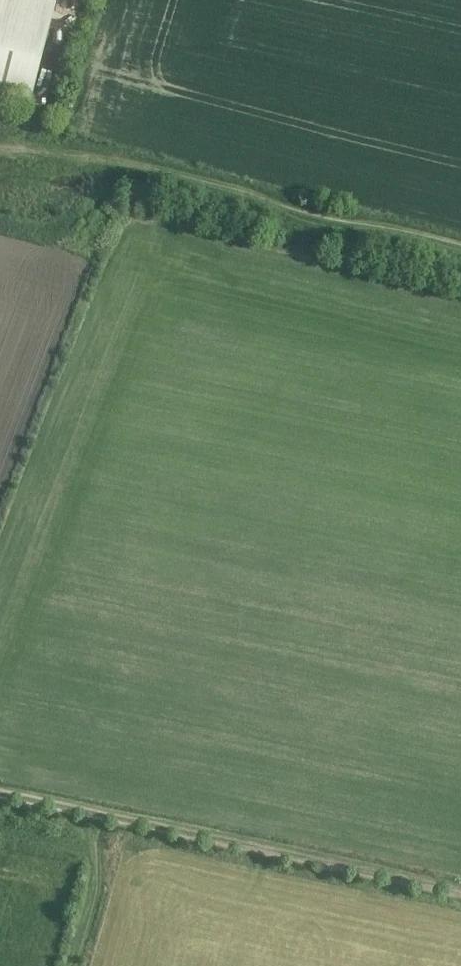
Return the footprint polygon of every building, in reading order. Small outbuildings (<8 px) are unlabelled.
[(28,109),(53,14),(0,1),(0,101),(28,109)]
